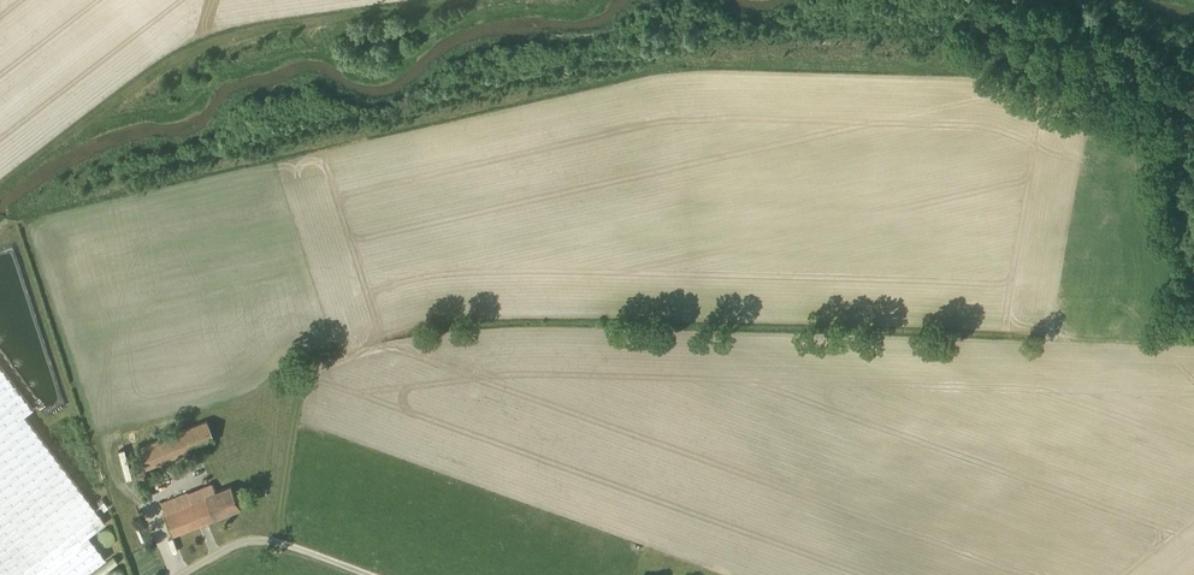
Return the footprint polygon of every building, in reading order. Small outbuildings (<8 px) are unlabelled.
[(106,558),(89,535),(106,522),(24,414),(34,408),(0,364),(0,574),(84,574),(106,558)] [(146,467),(153,465),(215,440),(211,430),(207,419),(139,447),(146,467)] [(240,507),(232,489),(231,485),(210,493),(210,492),(191,500),(187,492),(160,503),(173,534),(240,507)]
